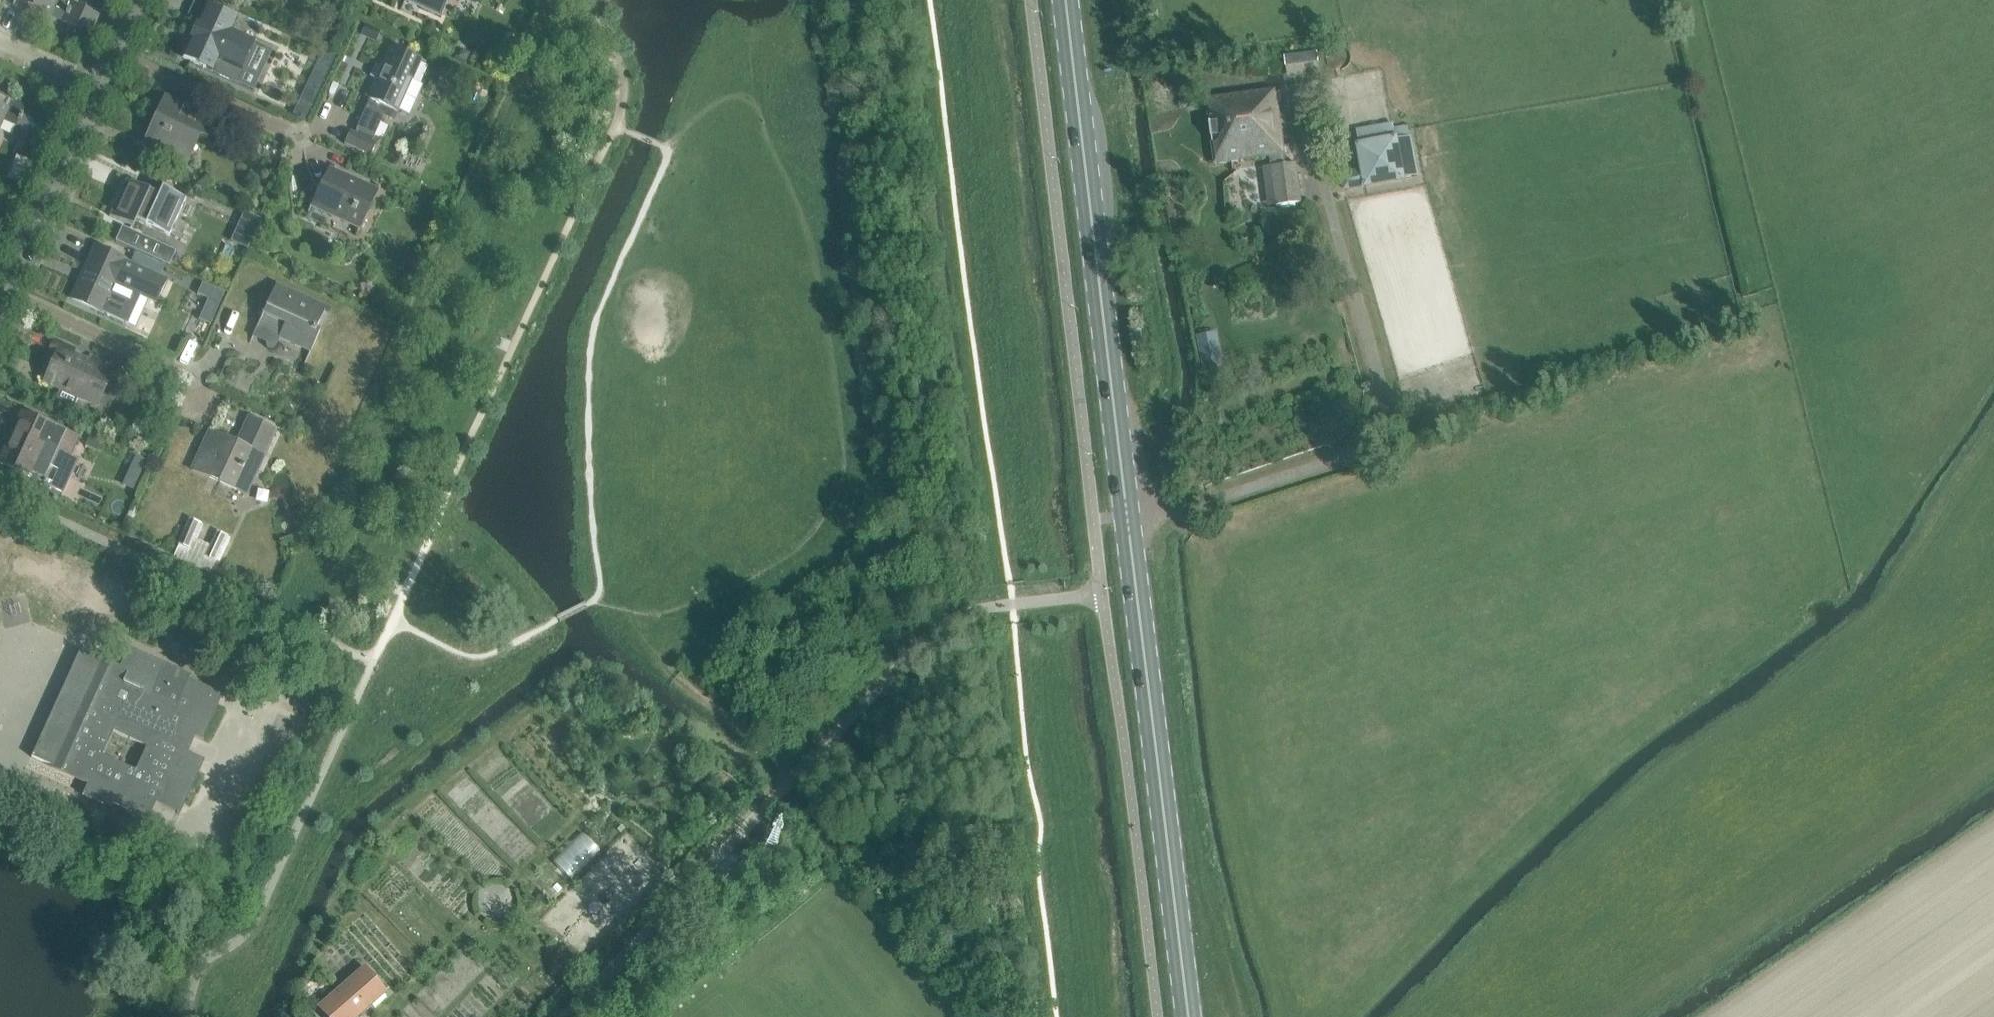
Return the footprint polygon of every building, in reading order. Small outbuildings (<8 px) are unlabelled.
[(27,5),(27,6),(62,23),(67,25),(90,35),(93,27),(98,18),(99,15),(98,15),(85,9),(71,3),(73,0),(17,0),(27,5)] [(433,11),(438,0),(409,0),(433,11)] [(230,32),(236,21),(207,7),(198,25),(197,24),(189,40),(191,41),(183,58),(253,91),(271,51),(230,32)] [(360,33),(376,41),(381,30),(365,23),(360,33)] [(325,47),(330,37),(332,32),(321,27),(315,42),(325,47)] [(515,50),(504,45),(500,54),(511,59),(515,50)] [(354,132),(350,130),(344,144),(370,155),(376,142),(371,140),(383,114),(391,118),(395,110),(397,111),(408,116),(422,85),(411,80),(420,59),(391,46),(368,97),(370,98),(354,132)] [(463,48),(458,56),(466,60),(470,53),(463,48)] [(1312,52),(1284,55),(1285,65),(1286,65),(1302,63),(1313,62),(1312,52)] [(298,102),(292,114),(304,120),(310,107),(326,74),(314,69),(298,102)] [(1276,108),(1274,90),(1206,98),(1215,164),(1269,157),(1276,206),(1301,203),(1296,163),(1286,165),(1278,108),(1276,108)] [(16,126),(24,106),(0,95),(0,118),(16,126)] [(151,156),(180,169),(195,135),(206,140),(215,122),(163,98),(154,116),(158,118),(148,141),(156,145),(151,156)] [(1359,172),(1342,175),(1344,189),(1404,179),(1397,139),(1358,146),(1362,171),(1359,172)] [(321,182),(310,207),(311,208),(324,214),(359,230),(377,193),(332,172),(326,184),(321,182)] [(162,187),(158,195),(126,180),(109,216),(133,226),(136,219),(169,234),(185,198),(162,187)] [(244,211),(239,223),(255,229),(260,218),(244,211)] [(122,227),(115,241),(169,266),(175,252),(122,227)] [(124,259),(95,246),(72,298),(101,311),(126,323),(139,294),(156,302),(166,279),(124,260),(124,259)] [(164,265),(134,252),(131,260),(160,273),(164,265)] [(197,293),(208,298),(219,303),(224,292),(202,282),(197,293)] [(276,284),(262,314),(276,320),(266,342),(267,348),(275,347),(282,330),(297,336),(293,344),(310,351),(327,313),(312,306),(314,302),(276,284)] [(1195,334),(1202,366),(1222,362),(1215,330),(1195,334)] [(126,371),(53,338),(46,355),(53,358),(43,380),(60,387),(56,397),(74,406),(79,396),(94,403),(104,381),(119,388),(126,371)] [(147,386),(150,378),(140,374),(137,381),(147,386)] [(76,462),(69,459),(78,437),(20,411),(0,456),(0,464),(62,492),(76,462)] [(191,469),(246,494),(276,429),(248,417),(237,443),(209,430),(191,469)] [(101,437),(90,432),(84,445),(95,450),(101,437)] [(128,470),(141,476),(148,462),(134,455),(128,470)] [(188,518),(177,543),(187,547),(198,523),(188,518)] [(205,556),(214,560),(226,536),(216,531),(205,556)] [(222,695),(188,679),(189,676),(128,648),(119,669),(80,651),(31,757),(63,772),(67,763),(92,774),(82,795),(110,808),(112,804),(148,820),(156,803),(180,814),(204,760),(179,749),(186,733),(202,740),(222,695)] [(317,1008),(325,1016),(355,1016),(385,991),(364,967),(317,1008)]
